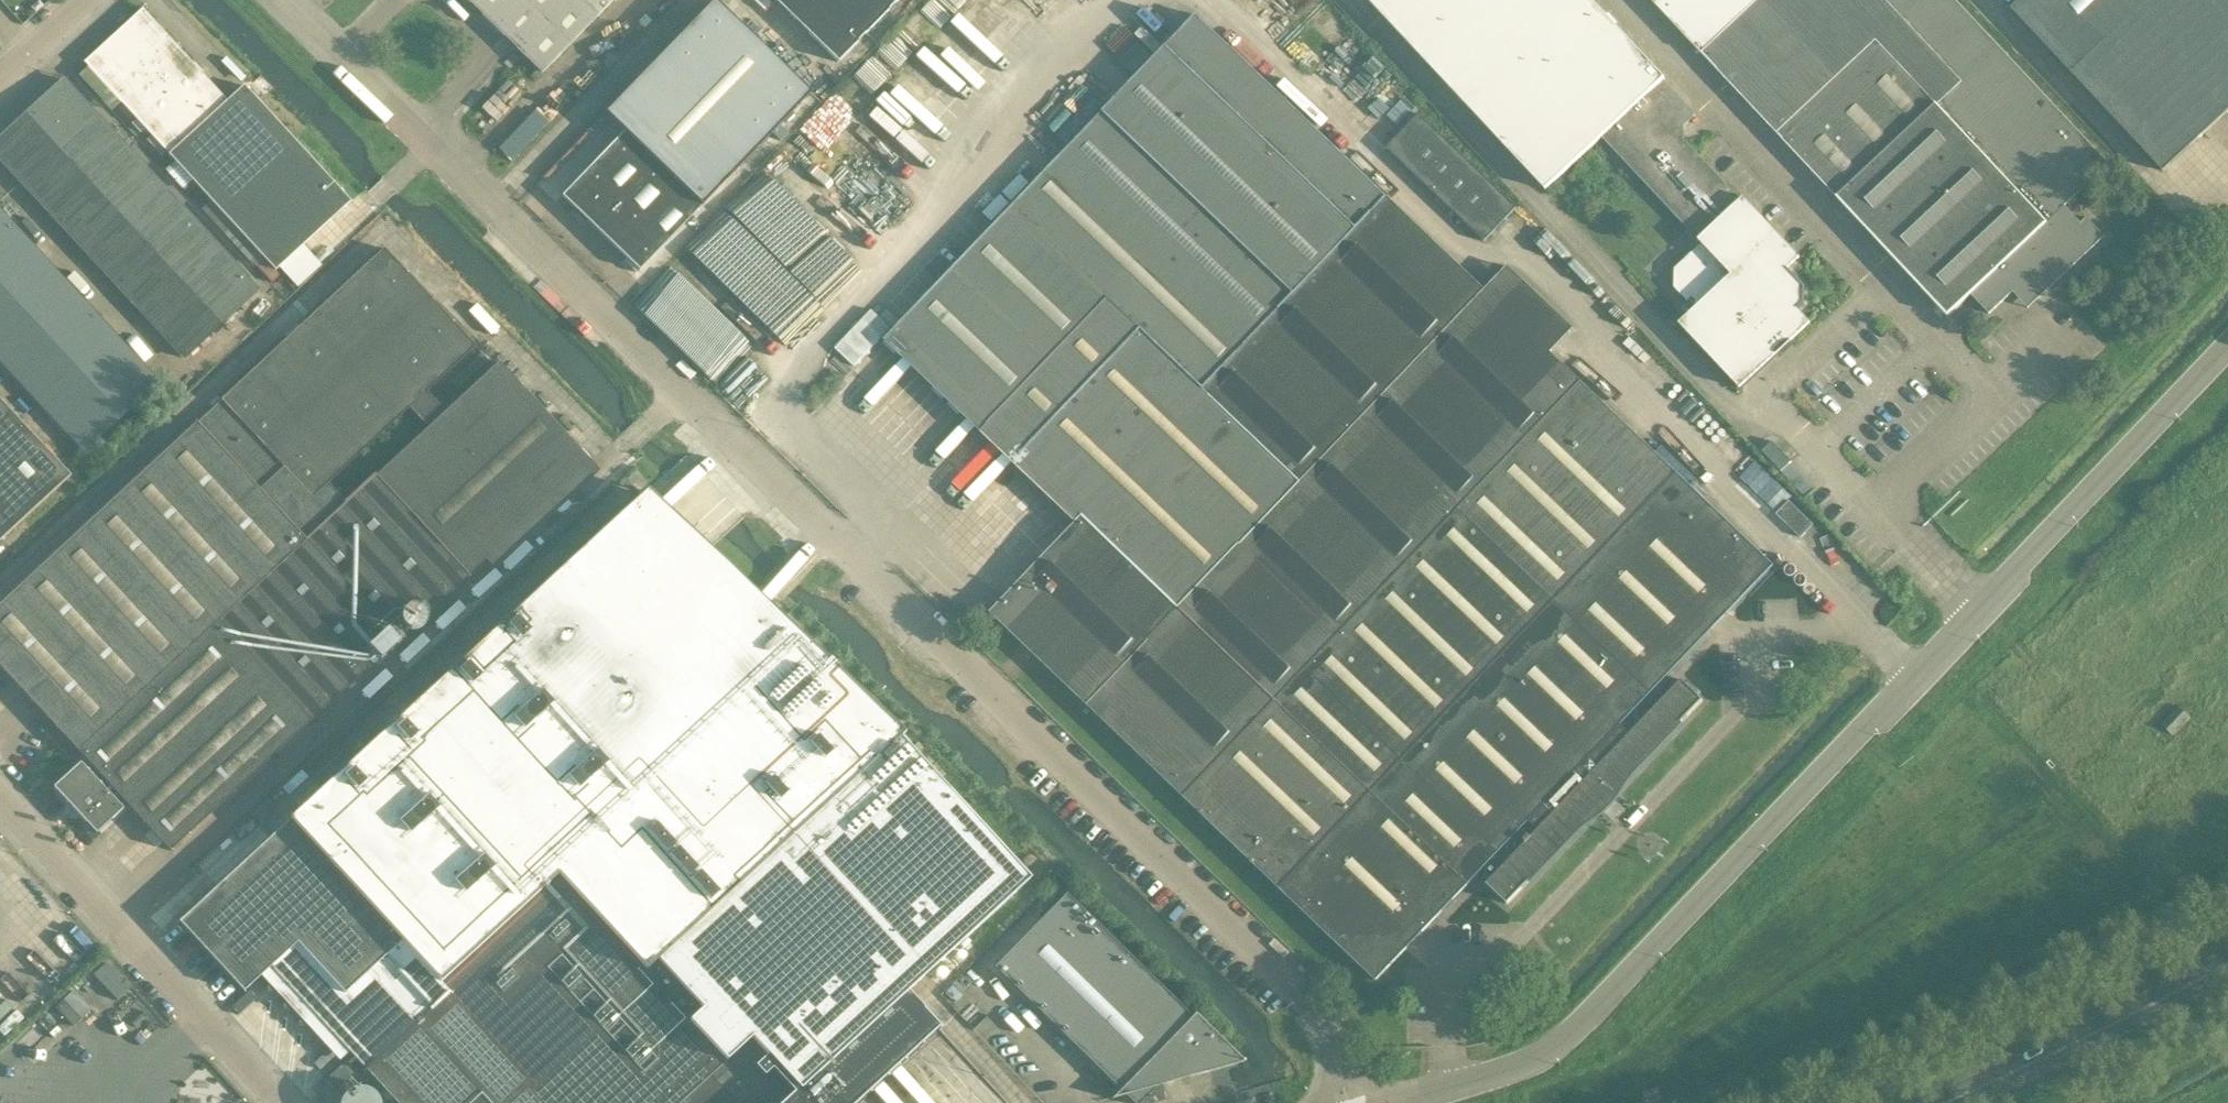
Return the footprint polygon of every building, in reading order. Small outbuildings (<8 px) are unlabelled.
[(543,74),(614,0),(467,0),(543,74)] [(838,61),(898,0),(774,0),(838,61)] [(1031,9),(1039,0),(1022,0),(1031,9)] [(1283,30),(1313,0),(1252,0),(1283,30)] [(1546,191),(1602,138),(1702,244),(1675,270),(1675,288),(1688,302),(1690,300),(1697,308),(1680,324),(1740,388),(1810,323),(1799,310),(1805,305),(1805,288),(1788,269),(1799,258),(1744,198),(1739,202),(1682,140),(1682,125),(1693,115),(1662,82),(1665,79),(1591,0),(1368,0),(1546,191)] [(1948,316),(1971,294),(1990,314),(2013,292),(2029,309),(2105,237),(2087,218),(2081,224),(2065,206),(2109,165),(1954,0),(1653,0),(1948,316)] [(2014,9),(2163,168),(2227,109),(2227,110),(2227,0),(2024,0),(2014,9)] [(624,132),(562,197),(575,210),(571,214),(583,226),(588,222),(639,271),(702,207),(773,135),(780,142),(788,134),(780,127),(811,95),(715,1),(606,114),(624,132)] [(143,9),(84,62),(275,271),(351,202),(244,85),(227,101),(143,9)] [(1197,16),(885,341),(1077,523),(991,613),(1121,737),(1377,981),(1483,870),(1493,879),(1487,885),(1507,903),(1703,700),(1682,681),(1676,687),(1668,678),(1773,566),(1693,489),(1700,482),(1662,445),(1655,453),(1551,353),(1573,329),(1508,266),(1485,290),(1197,16)] [(537,71),(531,77),(535,82),(541,76),(537,71)] [(0,139),(0,160),(184,359),(259,290),(64,79),(0,139)] [(1419,114),(1387,148),(1484,241),(1516,208),(1419,114)] [(84,452),(86,450),(101,466),(171,401),(156,385),(159,382),(0,211),(0,362),(84,452)] [(476,347),(384,249),(221,400),(197,422),(0,605),(0,667),(88,762),(84,766),(81,763),(53,788),(97,834),(123,809),(120,806),(125,802),(171,851),(371,666),(358,651),(366,644),(379,658),(398,640),(400,642),(410,634),(412,636),(432,617),(428,613),(429,611),(590,462),(499,363),(445,412),(427,392),(476,347)] [(70,476),(0,400),(0,541),(70,476)] [(1782,471),(1789,465),(1791,463),(1773,442),(1762,452),(1782,472),(1782,471)] [(1755,462),(1740,478),(1758,494),(1773,478),(1755,462)] [(1774,480),(1758,495),(1777,513),(1792,497),(1774,480)] [(179,923),(244,993),(271,968),(396,1102),(859,1102),(940,1028),(907,992),(1029,880),(896,736),(899,729),(646,492),(179,923)] [(1789,502),(1777,515),(1801,538),(1813,525),(1789,502)] [(2178,705),(2160,724),(2173,736),(2191,717),(2178,705)] [(994,968),(1120,1091),(1111,1100),(1125,1096),(1132,1102),(1142,1102),(1177,1067),(1189,1078),(1235,1066),(1237,1056),(1211,1030),(1208,1033),(1067,894),(994,968)] [(64,1000),(56,1008),(74,1027),(82,1020),(64,1000)]
